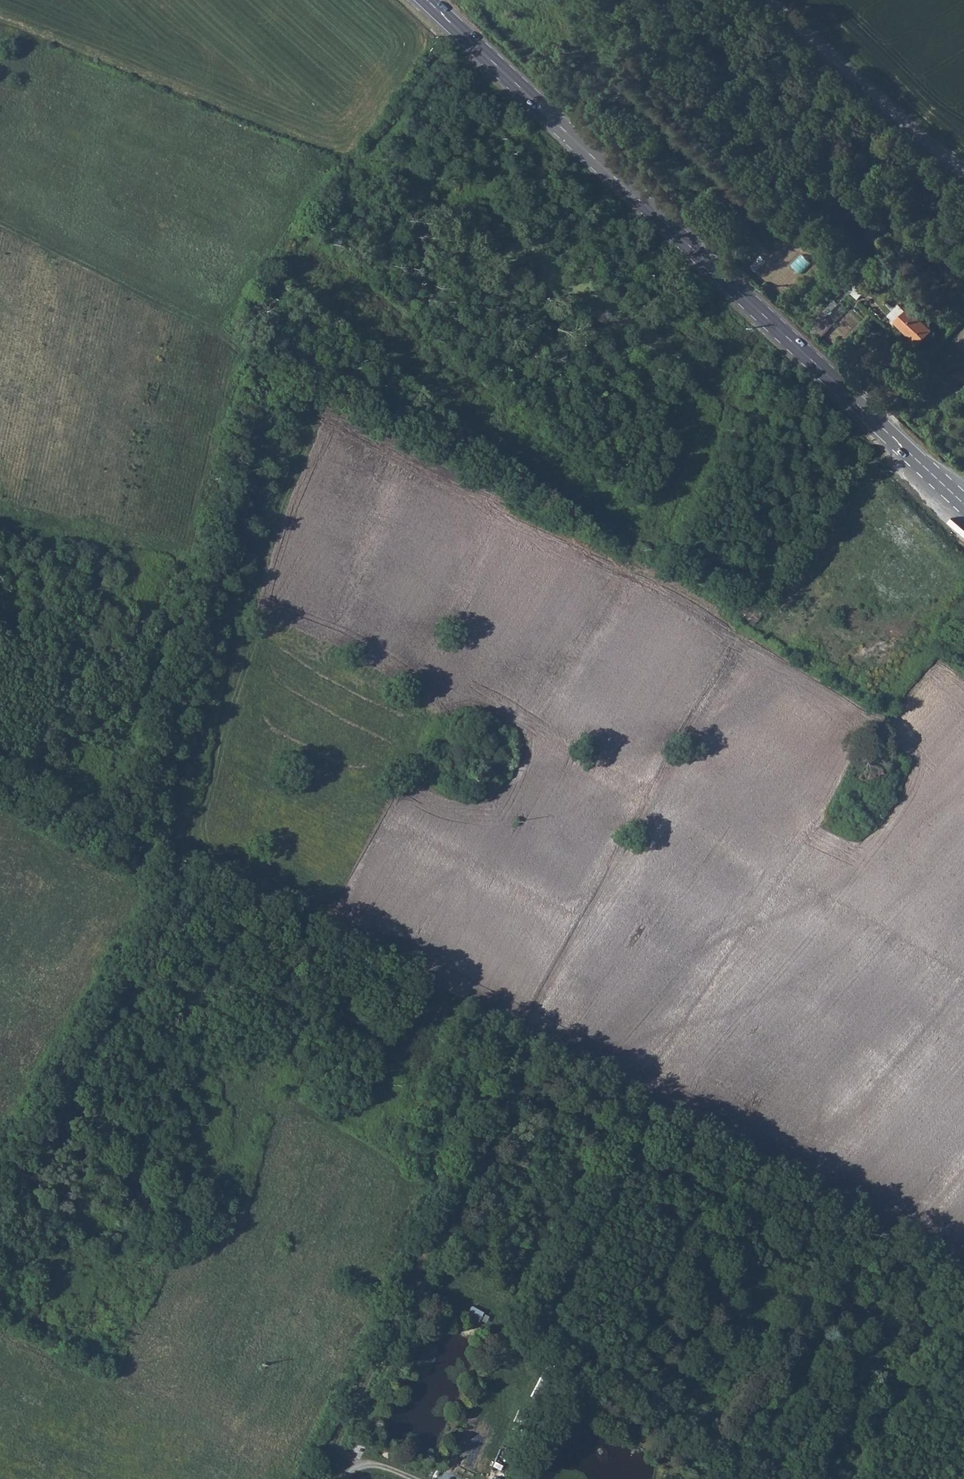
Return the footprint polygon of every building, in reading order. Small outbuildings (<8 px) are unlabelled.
[(869,287),(857,275),(851,281),(863,293),(869,287)] [(851,281),(845,288),(858,300),(863,293),(851,281)] [(833,301),(807,330),(819,341),(834,324),(826,318),(837,305),(833,301)] [(907,310),(899,303),(889,314),(897,321),(896,323),(919,343),(932,328),(910,308),(907,310)] [(828,341),(843,349),(859,320),(845,312),(828,341)] [(468,1313),(479,1317),(481,1311),(471,1306),(468,1313)]
